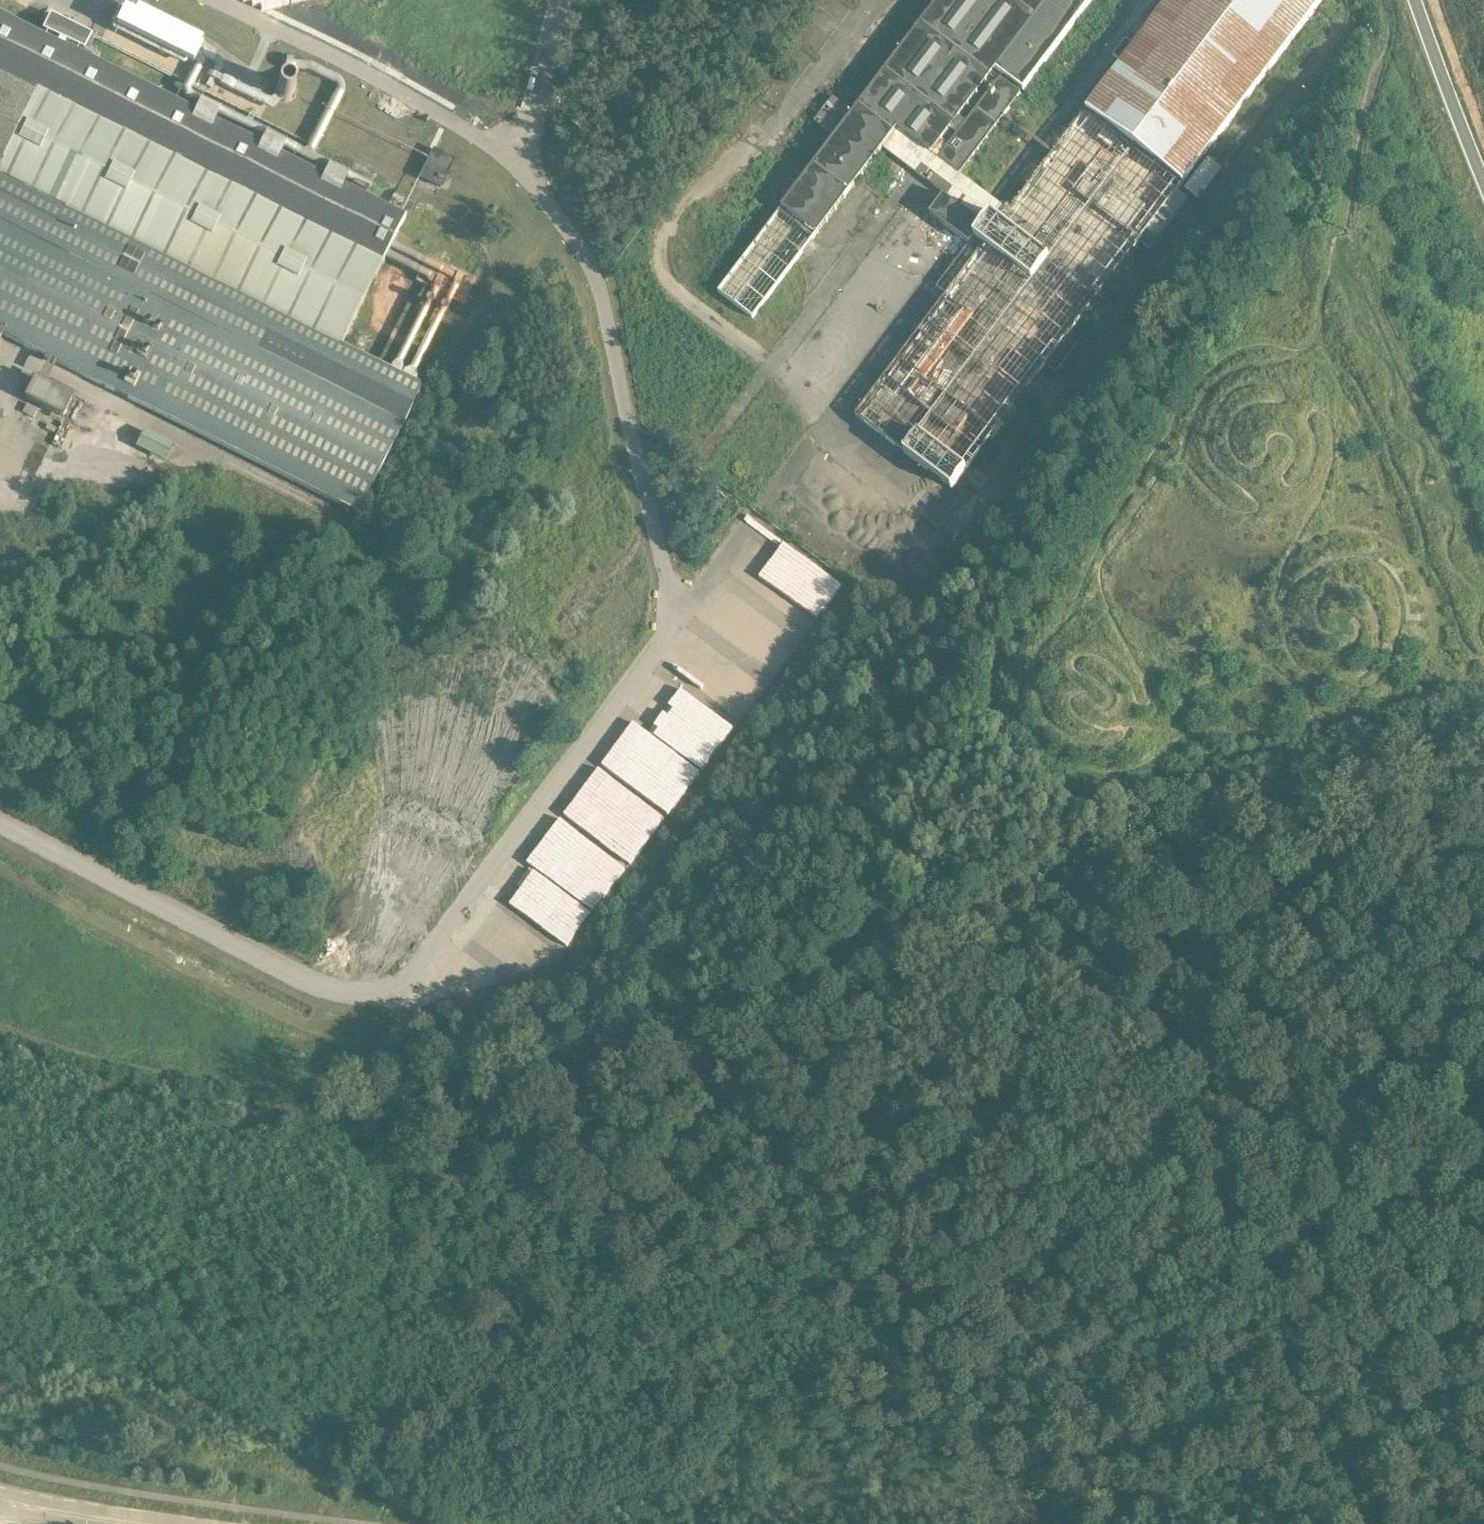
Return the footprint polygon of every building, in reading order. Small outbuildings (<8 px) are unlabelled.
[(969,246),(937,288),(947,296),(855,417),(952,491),(1046,367),(1056,374),(1078,345),(1067,337),(1139,243),(1149,250),(1187,200),(1177,193),(1323,0),(1171,0),(1135,48),(1126,41),(1113,57),(1123,65),(1009,214),(959,177),(1024,92),(1093,0),(942,0),(718,294),(753,320),(879,154),(882,156),(878,162),(898,177),(906,166),(945,196),(930,216),(969,246)] [(4,338),(277,476),(358,516),(418,397),(337,356),(406,218),(0,15),(0,346),(4,338)] [(50,18),(43,32),(83,52),(90,37),(50,18)] [(455,162),(434,151),(420,180),(441,190),(455,162)] [(34,384),(24,403),(61,422),(71,403),(34,384)] [(172,461),(177,441),(146,433),(141,453),(172,461)] [(296,486),(293,492),(313,502),(317,496),(296,486)] [(634,723),(705,774),(817,619),(762,579),(731,622),(761,643),(730,687),(701,666),(677,699),(660,687),(634,723)] [(528,929),(506,917),(470,981),(488,991),(496,976),(506,982),(514,968),(524,974),(530,962),(541,968),(547,958),(558,964),(573,937),(535,916),(528,929)]
